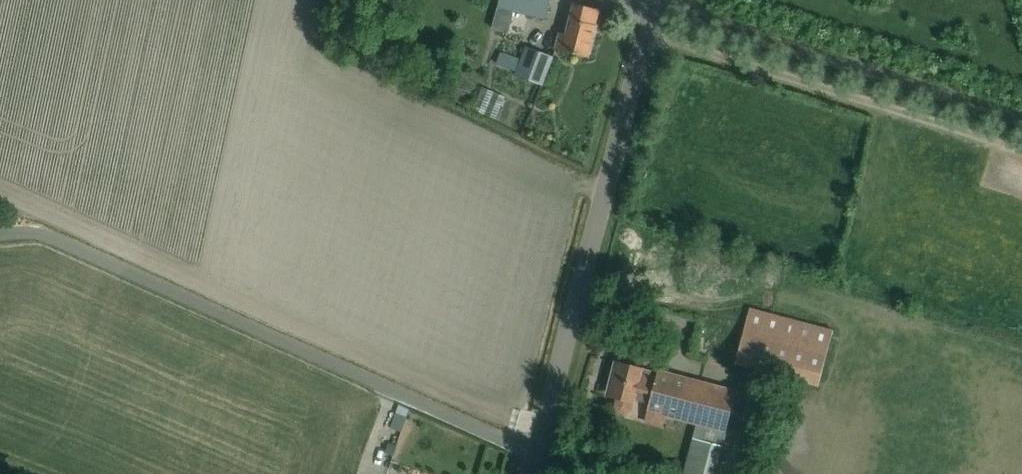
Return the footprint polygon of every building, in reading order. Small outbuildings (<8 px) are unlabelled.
[(507,31),(512,11),(545,19),(550,0),(500,0),(493,28),(507,31)] [(599,9),(583,5),(574,3),(567,34),(560,32),(555,49),(588,57),(599,9)] [(526,48),(516,74),(544,85),(554,58),(526,48)] [(736,363),(818,385),(833,329),(750,308),(736,363)] [(619,412),(627,414),(631,409),(634,397),(650,401),(647,409),(726,430),(737,391),(658,370),(656,378),(640,374),(642,368),(620,362),(612,396),(617,397),(615,404),(619,412)] [(725,443),(694,435),(683,473),(716,473),(725,443)] [(389,442),(386,452),(394,455),(397,445),(389,442)]
